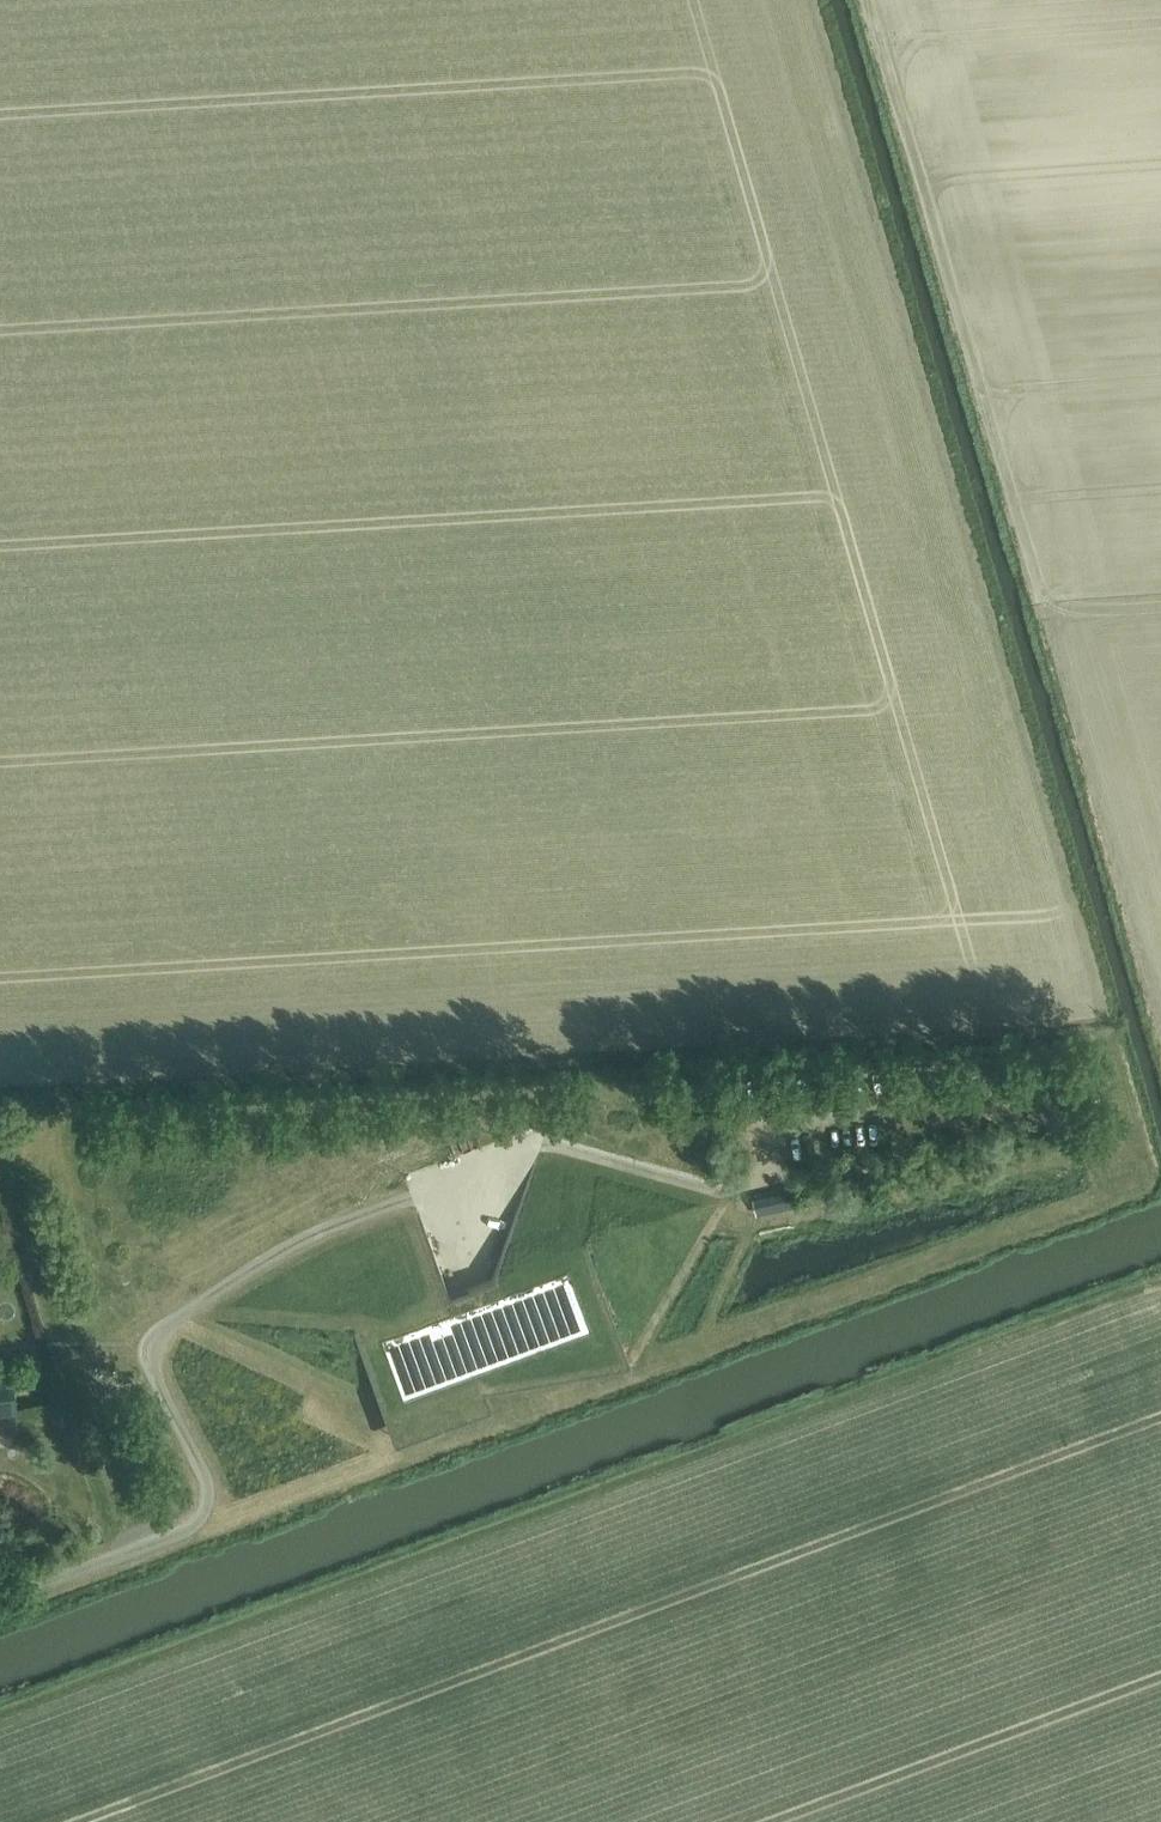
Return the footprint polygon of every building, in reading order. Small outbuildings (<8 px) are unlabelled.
[(791,1191),(754,1200),(758,1215),(795,1207),(791,1191)] [(468,1294),(382,1321),(409,1408),(496,1379),(495,1375),(620,1360),(591,1267),(471,1301),(468,1294)] [(15,1411),(10,1371),(0,1372),(0,1411),(9,1410),(9,1412),(15,1411)]
